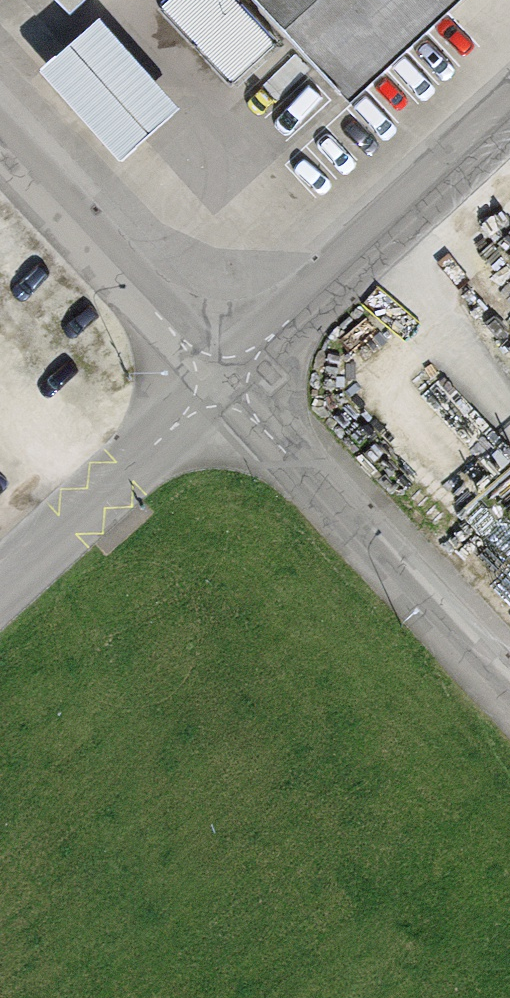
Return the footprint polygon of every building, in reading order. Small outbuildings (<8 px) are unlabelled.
[(327,102),(436,0),(232,0),(327,102)] [(55,53),(36,68),(129,171),(150,149),(184,114),(103,13),(55,53)]
